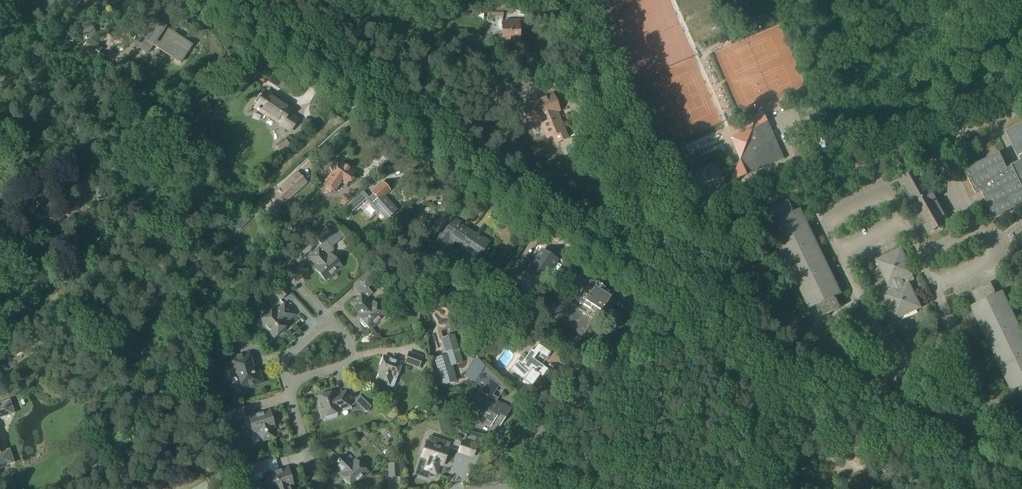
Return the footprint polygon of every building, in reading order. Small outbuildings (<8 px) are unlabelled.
[(60,0),(45,0),(40,7),(51,14),(60,0)] [(503,7),(491,7),(491,19),(502,19),(503,7)] [(192,46),(152,20),(141,37),(138,35),(132,44),(148,54),(155,44),(176,57),(174,59),(181,63),(192,46)] [(91,22),(73,27),(77,39),(95,34),(91,22)] [(519,43),(519,22),(507,22),(507,23),(502,23),(501,39),(501,42),(510,42),(510,43),(519,43)] [(89,38),(82,48),(95,57),(102,48),(89,38)] [(386,79),(395,84),(399,76),(390,72),(386,79)] [(271,97),(265,93),(262,96),(260,95),(254,103),(257,104),(255,108),(268,117),(269,115),(282,124),(281,125),(290,131),(298,120),(289,114),(291,110),(278,102),(279,100),(272,95),(271,97)] [(567,138),(556,112),(559,111),(552,94),(521,108),(527,124),(541,118),(549,137),(555,135),(558,142),(567,138)] [(196,102),(192,95),(185,99),(189,106),(196,102)] [(808,113),(812,122),(820,119),(816,109),(808,113)] [(740,178),(784,159),(764,115),(763,115),(759,124),(760,125),(738,135),(734,146),(744,167),(742,168),(739,177),(740,178)] [(1005,131),(1020,162),(1012,166),(1012,165),(1011,166),(1011,167),(1007,169),(999,153),(964,170),(975,194),(976,193),(975,189),(979,187),(984,197),(983,197),(995,220),(1021,207),(1021,187),(1021,186),(1021,123),(1005,131)] [(275,146),(281,154),(291,147),(285,139),(275,146)] [(577,158),(579,163),(589,159),(587,154),(577,158)] [(816,163),(813,156),(790,166),(794,173),(816,163)] [(339,165),(337,164),(335,164),(330,170),(331,172),(333,173),(332,175),(328,181),(324,187),(324,189),(331,194),(334,193),(338,188),(342,182),(347,185),(348,182),(351,183),(354,179),(352,177),(354,174),(350,171),(351,170),(351,169),(350,170),(345,167),(345,166),(345,165),(344,166),(344,167),(339,164),(339,165)] [(899,180),(917,213),(929,233),(948,222),(918,169),(899,180)] [(302,186),(306,183),(298,174),(294,177),(295,178),(269,202),(267,199),(259,207),(273,220),(282,212),(280,207),(279,206),(302,185),(302,186)] [(387,219),(396,211),(382,197),(389,191),(383,184),(372,194),(373,194),(368,199),(387,219)] [(732,189),(723,193),(727,200),(735,197),(732,189)] [(355,208),(365,198),(360,193),(346,207),(350,211),(354,207),(355,208)] [(719,204),(726,201),(723,193),(715,196),(719,204)] [(349,201),(345,197),(340,202),(343,206),(349,201)] [(776,221),(768,225),(809,310),(817,306),(818,307),(817,307),(817,308),(817,309),(820,316),(821,317),(822,317),(823,317),(839,309),(840,309),(840,308),(840,307),(836,299),(835,299),(834,299),(834,298),(842,294),(801,209),(793,213),(792,212),(793,211),(793,210),(789,202),(788,201),(787,202),(771,210),(770,210),(770,211),(774,219),(774,220),(775,220),(776,220),(776,221)] [(461,245),(470,232),(459,225),(459,223),(453,219),(442,235),(440,235),(434,243),(444,249),(444,248),(445,249),(446,250),(447,250),(448,250),(450,249),(452,247),(453,246),(453,245),(453,244),(453,242),(454,241),(461,245)] [(1019,239),(1021,236),(1021,226),(1014,232),(1019,239)] [(335,273),(341,267),(330,254),(332,253),(333,251),(333,249),(332,248),(330,245),(326,241),(332,236),(325,228),(314,237),(322,246),(309,258),(320,270),(319,271),(320,272),(323,276),(325,277),(327,277),(328,276),(334,272),(335,273)] [(307,230),(301,236),(305,241),(311,235),(307,230)] [(461,245),(467,250),(461,259),(464,261),(463,264),(472,269),(475,264),(479,266),(490,250),(486,247),(489,243),(483,239),(481,240),(470,232),(461,245)] [(1017,243),(1013,234),(1007,237),(1012,246),(1017,243)] [(908,283),(905,278),(913,274),(901,249),(876,261),(888,286),(889,285),(892,291),(884,295),(896,320),(921,308),(909,283),(908,283)] [(540,285),(555,262),(540,253),(525,275),(540,285)] [(371,305),(366,299),(371,294),(367,289),(380,277),(372,269),(353,286),(361,295),(351,304),(363,318),(361,320),(360,322),(365,327),(367,326),(370,330),(379,321),(381,322),(385,319),(385,317),(386,316),(373,302),(371,305)] [(445,277),(452,283),(457,276),(450,270),(445,277)] [(281,300),(290,292),(280,282),(272,290),(281,300)] [(603,291),(604,289),(596,284),(592,290),(586,286),(573,306),(560,297),(549,315),(582,337),(590,325),(589,324),(592,319),(595,321),(611,296),(603,291)] [(990,284),(989,284),(973,292),(972,292),(972,293),(972,294),(976,301),(976,302),(977,302),(978,302),(978,303),(970,307),(1011,392),(1019,388),(1020,389),(1019,389),(1019,390),(1019,391),(1021,397),(1021,331),(1003,291),(994,295),(994,294),(995,294),(995,293),(995,292),(991,285),(991,284),(990,284)] [(459,310),(431,293),(427,298),(444,309),(445,307),(456,314),(459,310)] [(467,313),(476,318),(484,305),(475,300),(467,313)] [(294,315),(284,304),(276,311),(274,309),(260,322),(260,323),(260,325),(263,329),(265,328),(274,338),(278,334),(280,335),(285,330),(284,328),(285,328),(283,326),(294,315)] [(930,321),(934,329),(939,327),(935,318),(930,321)] [(442,385),(456,381),(452,365),(462,362),(454,335),(441,339),(446,356),(435,359),(442,385)] [(550,353),(538,344),(533,351),(531,350),(525,359),(521,356),(510,370),(523,379),(523,380),(532,386),(540,375),(542,377),(548,370),(541,365),(540,366),(532,361),(538,352),(547,358),(550,353)] [(418,369),(422,358),(409,353),(404,363),(418,369)] [(251,369),(253,369),(249,354),(227,360),(230,370),(236,369),(242,389),(262,383),(258,371),(252,373),(251,369)] [(396,379),(397,376),(399,376),(400,371),(399,369),(401,363),(384,356),(380,366),(382,367),(377,381),(389,386),(392,378),(396,379)] [(474,365),(461,386),(466,389),(479,368),(474,365)] [(473,407),(470,411),(480,418),(490,424),(493,420),(500,425),(505,416),(510,409),(503,405),(502,406),(490,398),(498,386),(483,371),(481,373),(476,382),(475,382),(475,383),(481,387),(470,405),(473,407)] [(321,396),(315,398),(321,418),(323,417),(327,421),(337,418),(337,415),(338,413),(338,410),(350,406),(346,396),(345,392),(330,396),(329,394),(328,392),(321,394),(321,396)] [(366,411),(374,403),(364,393),(356,401),(366,411)] [(14,413),(10,400),(0,404),(0,418),(14,413)] [(232,421),(245,417),(242,406),(228,410),(232,421)] [(274,438),(270,424),(273,423),(269,411),(249,417),(253,433),(258,432),(261,441),(274,438)] [(472,457),(476,446),(462,441),(458,452),(472,457)] [(443,460),(447,448),(427,442),(422,458),(427,460),(423,470),(436,474),(441,459),(443,460)] [(13,463),(9,450),(0,453),(0,468),(13,463)] [(351,463),(343,455),(334,464),(346,476),(344,478),(344,479),(343,481),(346,483),(348,483),(352,487),(367,472),(355,460),(351,463)] [(245,476),(262,471),(259,461),(242,466),(245,476)] [(388,477),(399,476),(399,463),(387,464),(388,477)] [(284,468),(269,473),(269,474),(267,474),(265,476),(263,479),(263,483),(264,486),(266,488),(290,488),(284,468)]
